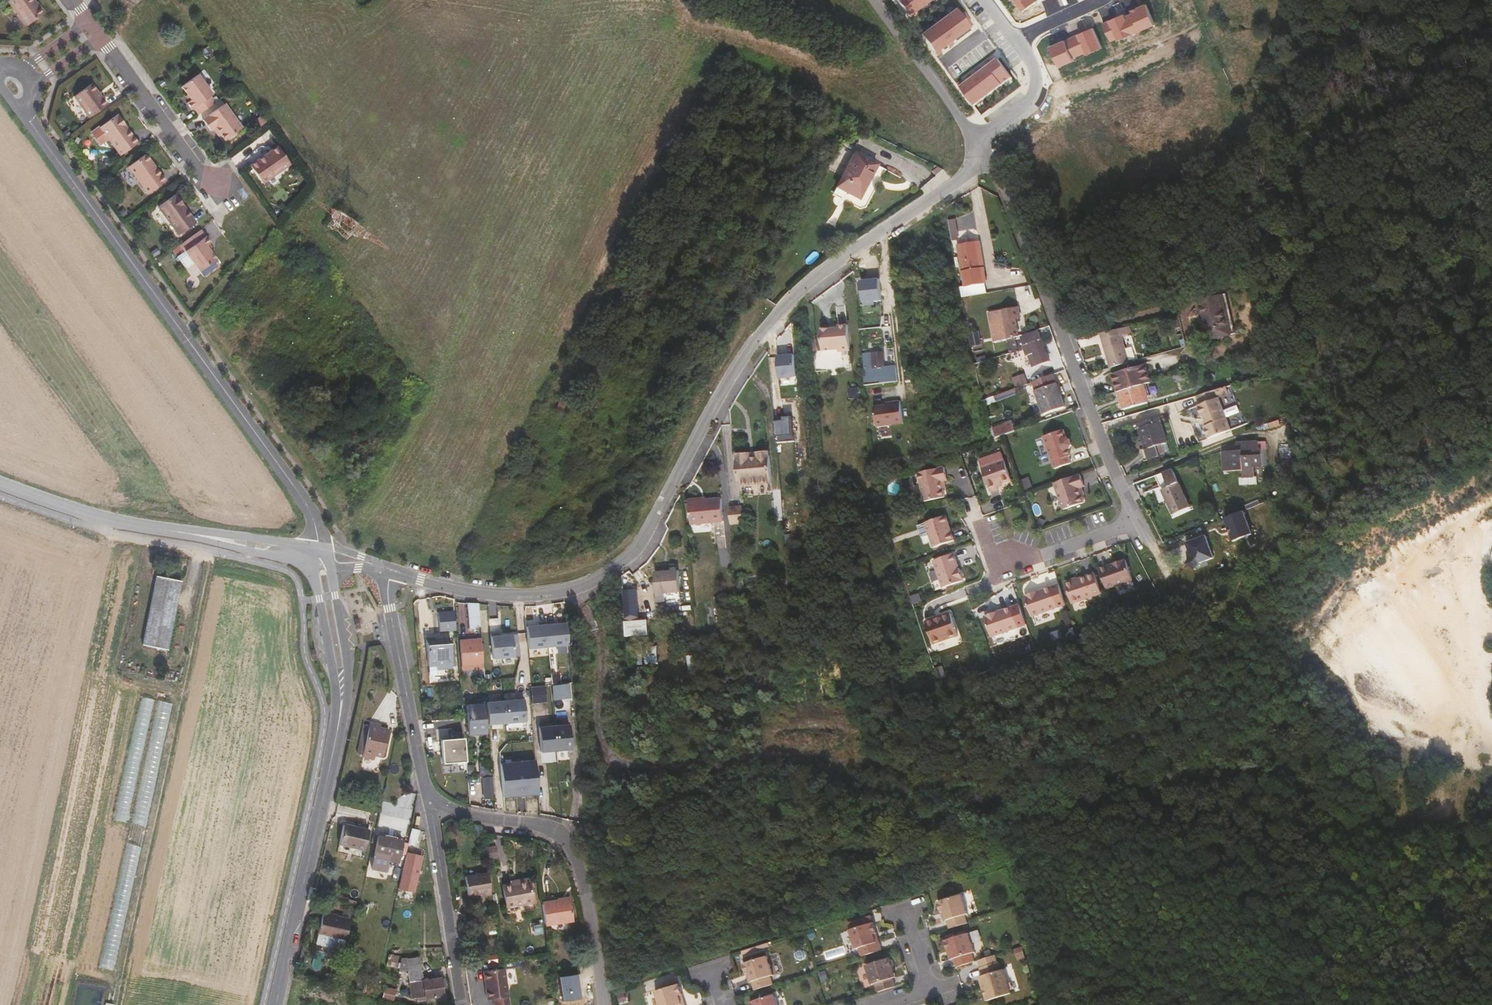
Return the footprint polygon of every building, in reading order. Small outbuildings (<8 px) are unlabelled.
[(32,0),(9,0),(7,1),(25,26),(43,14),(32,0)] [(908,16),(930,0),(896,0),(908,16)] [(1025,10),(1038,1),(1037,0),(1017,0),(1025,10)] [(955,8),(921,34),(937,56),(942,52),(939,49),(946,44),(948,47),(953,43),(951,40),(969,27),(955,8)] [(1108,53),(1155,39),(1151,24),(1104,39),(1108,53)] [(963,81),(958,84),(974,106),(1012,77),(998,59),(993,63),(991,60),(986,63),(989,66),(984,70),(981,67),(977,70),(979,73),(974,77),(972,74),(968,77),(970,80),(965,84),(963,81)] [(211,95),(197,74),(181,86),(187,94),(190,99),(188,101),(186,102),(191,109),(193,107),(198,114),(214,102),(209,96),(211,95)] [(94,93),(96,92),(91,85),(73,97),(88,119),(106,106),(101,99),(99,100),(94,93)] [(224,103),(219,106),(236,131),(241,127),(224,103)] [(236,131),(219,106),(201,119),(210,130),(212,128),(215,127),(220,133),(225,140),(236,131)] [(136,143),(116,115),(98,128),(119,156),(136,143)] [(267,124),(262,117),(255,122),(260,129),(267,124)] [(277,147),(257,160),(269,178),(289,165),(277,147)] [(857,154),(849,148),(842,159),(848,163),(837,184),(858,196),(862,189),(864,189),(877,164),(857,154)] [(149,160),(144,154),(127,166),(146,194),(164,181),(155,168),(153,169),(148,162),(149,160)] [(269,178),(257,160),(249,166),(261,184),(269,178)] [(1224,182),(1239,176),(1234,167),(1220,173),(1224,182)] [(194,222),(173,194),(156,207),(177,235),(194,222)] [(953,218),(947,219),(949,232),(955,231),(953,218)] [(209,243),(199,230),(179,244),(198,271),(214,259),(209,252),(204,246),(207,244),(209,243)] [(964,285),(984,282),(984,281),(977,242),(957,246),(964,285)] [(867,261),(857,262),(857,270),(855,270),(855,278),(868,277),(867,261)] [(959,286),(961,297),(986,293),(984,282),(964,285),(959,286)] [(1221,295),(1229,326),(1234,325),(1226,294),(1221,295)] [(1195,301),(1203,332),(1229,326),(1221,295),(1195,301)] [(1007,339),(1017,336),(1015,318),(1019,318),(1017,308),(1002,310),(1007,338),(1007,339)] [(1007,338),(1002,310),(988,312),(994,340),(1007,338)] [(1175,330),(1182,329),(1178,314),(1171,316),(1175,330)] [(1110,367),(1129,362),(1122,335),(1130,333),(1129,326),(1100,333),(1110,367)] [(837,330),(821,331),(823,352),(837,351),(837,354),(844,353),(842,328),(837,328),(837,330)] [(1038,332),(1022,337),(1032,367),(1048,361),(1038,332)] [(1017,337),(1017,336),(1007,339),(1010,353),(1017,352),(1015,338),(1017,337)] [(882,353),(863,354),(864,368),(862,369),(863,380),(879,380),(878,367),(884,367),(882,353)] [(797,354),(780,355),(781,379),(799,377),(797,354)] [(1143,384),(1150,382),(1145,364),(1112,373),(1117,392),(1143,384)] [(1016,387),(1029,382),(1025,373),(1013,377),(1016,387)] [(1184,381),(1182,373),(1173,376),(1176,384),(1184,381)] [(1036,390),(1055,384),(1052,375),(1033,382),(1036,390)] [(1059,394),(1056,385),(1055,384),(1036,390),(1043,414),(1064,407),(1059,394)] [(1148,403),(1143,384),(1117,392),(1113,393),(1117,404),(1122,403),(1124,410),(1148,403)] [(1218,400),(1197,406),(1201,418),(1203,417),(1205,427),(1202,428),(1205,440),(1228,433),(1218,400)] [(894,406),(877,409),(879,420),(874,421),(876,429),(898,425),(894,406)] [(1138,422),(1137,423),(1145,448),(1140,450),(1144,460),(1159,455),(1157,448),(1159,447),(1158,440),(1164,438),(1158,417),(1138,422)] [(794,418),(776,420),(778,443),(796,441),(794,418)] [(992,428),(995,438),(1002,436),(1014,431),(1011,422),(992,428)] [(1062,430),(1043,437),(1053,476),(1071,469),(1064,450),(1069,449),(1070,445),(1068,440),(1065,438),(1062,430)] [(909,431),(899,433),(901,449),(911,448),(909,431)] [(1255,467),(1263,467),(1262,450),(1259,450),(1259,442),(1245,442),(1245,450),(1223,451),(1224,471),(1240,470),(1243,470),(1243,477),(1255,477),(1255,467)] [(977,456),(979,463),(1002,456),(1000,449),(977,456)] [(768,455),(741,457),(745,496),(771,494),(768,455)] [(1002,456),(979,463),(990,492),(997,490),(996,488),(995,486),(1001,483),(1011,480),(1002,456)] [(745,496),(741,457),(736,457),(739,497),(745,496)] [(937,481),(940,479),(943,478),(939,466),(914,474),(923,502),(942,496),(940,488),(937,481)] [(1263,476),(1263,467),(1255,467),(1255,477),(1258,476),(1263,476)] [(1172,468),(1154,475),(1160,490),(1163,489),(1174,514),(1189,507),(1172,468)] [(1258,476),(1255,477),(1243,477),(1243,470),(1240,470),(1241,485),(1258,484),(1258,476)] [(1086,485),(1081,472),(1055,482),(1065,508),(1084,501),(1082,494),(1079,487),(1082,486),(1086,485)] [(721,499),(689,502),(691,524),(723,522),(721,499)] [(738,526),(737,509),(728,510),(730,526),(738,526)] [(1244,511),(1226,518),(1234,541),(1253,534),(1244,511)] [(944,515),(924,523),(933,547),(953,540),(944,515)] [(1214,557),(1206,535),(1187,542),(1192,556),(1188,562),(1196,568),(1200,563),(1214,557)] [(956,571),(959,570),(953,553),(933,561),(939,577),(956,571)] [(1126,559),(1100,568),(1107,588),(1133,579),(1126,559)] [(963,581),(959,570),(956,571),(939,577),(943,588),(963,581)] [(679,571),(677,571),(670,571),(655,572),(657,601),(665,601),(665,604),(681,603),(679,571)] [(161,646),(175,578),(151,573),(136,639),(161,646)] [(1096,573),(1066,583),(1068,589),(1069,591),(1073,604),(1103,593),(1096,573)] [(1067,605),(1060,585),(1026,597),(1032,617),(1067,605)] [(480,629),(477,603),(466,603),(469,629),(480,629)] [(999,613),(985,617),(992,638),(1019,628),(1014,611),(1012,608),(999,613)] [(455,630),(454,611),(438,612),(439,631),(455,630)] [(950,614),(925,623),(933,646),(958,637),(950,614)] [(553,621),(545,622),(547,646),(567,644),(566,622),(554,623),(553,621)] [(525,626),(527,648),(547,646),(545,622),(537,622),(537,625),(525,626)] [(498,633),(490,633),(492,658),(519,655),(517,634),(498,635),(498,633)] [(435,638),(426,639),(428,665),(442,664),(442,668),(452,667),(452,666),(454,666),(452,644),(451,644),(450,641),(435,642),(435,638)] [(483,669),(480,639),(460,640),(462,670),(483,669)] [(658,644),(646,644),(646,664),(659,664),(658,644)] [(567,683),(551,685),(553,713),(569,711),(567,683)] [(544,687),(529,688),(530,702),(545,701),(544,687)] [(516,700),(485,702),(487,724),(526,721),(524,697),(516,697),(516,700)] [(483,704),(466,705),(468,734),(486,733),(483,704)] [(568,722),(537,725),(539,751),(570,749),(568,722)] [(364,757),(371,724),(369,723),(362,757),(364,757)] [(377,725),(371,724),(364,757),(374,760),(375,757),(383,758),(389,731),(380,729),(380,730),(376,729),(377,725)] [(464,739),(441,740),(443,764),(466,762),(464,739)] [(537,761),(502,763),(505,798),(540,796),(537,761)] [(484,799),(493,799),(492,777),(482,777),(484,799)] [(346,845),(350,826),(344,825),(340,844),(346,845)] [(369,831),(350,826),(346,845),(365,850),(369,831)] [(409,841),(417,843),(419,831),(412,829),(409,841)] [(401,854),(406,856),(409,844),(403,843),(403,841),(385,838),(380,859),(399,863),(401,854)] [(484,850),(486,860),(496,859),(494,849),(484,850)] [(404,871),(418,874),(423,854),(409,851),(404,871)] [(417,879),(418,874),(404,871),(403,876),(417,879)] [(491,895),(487,874),(465,877),(468,896),(480,894),(484,893),(485,896),(491,895)] [(517,884),(511,885),(503,887),(506,906),(532,902),(529,879),(517,881),(517,884)] [(940,923),(943,932),(961,926),(958,917),(960,917),(954,898),(930,906),(934,916),(937,915),(940,923)] [(557,902),(542,904),(546,925),(573,921),(570,899),(557,902)] [(319,935),(327,937),(331,915),(323,914),(318,935),(319,935)] [(327,937),(345,941),(346,941),(351,920),(331,915),(327,937)] [(853,953),(855,961),(873,955),(868,938),(871,937),(867,927),(844,935),(850,954),(853,953)] [(321,945),(325,946),(327,937),(319,935),(318,940),(321,945)] [(947,961),(949,969),(967,963),(965,955),(967,954),(961,935),(937,943),(940,954),(944,952),(947,961)] [(327,937),(325,946),(340,949),(344,946),(345,941),(327,937)] [(873,955),(876,954),(871,937),(868,938),(873,955)] [(500,962),(499,955),(487,957),(488,964),(500,962)] [(419,958),(403,961),(400,972),(407,971),(411,998),(417,998),(417,1000),(443,996),(442,989),(441,980),(441,978),(423,981),(419,958)] [(751,987),(754,995),(772,989),(769,981),(772,980),(765,961),(742,969),(745,979),(748,978),(751,987)] [(870,987),(872,995),(890,989),(887,981),(884,972),(887,971),(884,961),(860,969),(867,988),(870,987)] [(979,986),(976,987),(981,1002),(1005,994),(996,970),(993,971),(991,963),(972,969),(975,977),(979,986)] [(502,969),(484,972),(487,1000),(494,999),(494,1004),(508,1004),(502,969)] [(384,998),(394,1001),(396,991),(386,989),(384,998)] [(679,1002),(682,1001),(678,990),(655,999),(657,1004),(680,1004),(679,1002)]
